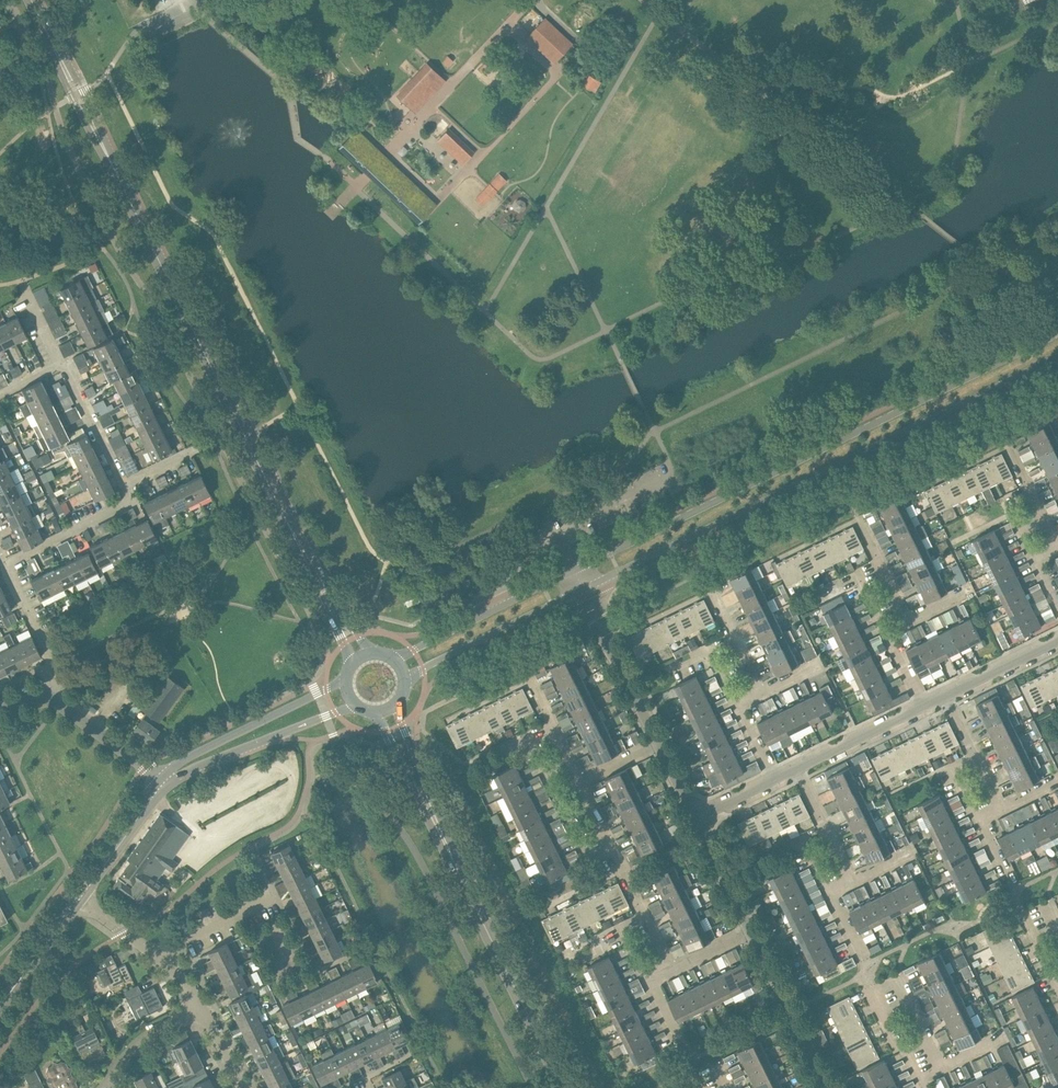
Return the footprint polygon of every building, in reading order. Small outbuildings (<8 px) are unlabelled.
[(544,19),(530,34),(557,59),(571,44),(544,19)] [(448,56),(442,62),(447,67),(453,60),(448,56)] [(427,63),(397,95),(411,109),(442,77),(427,63)] [(478,69),(482,72),(488,66),(484,63),(478,69)] [(597,80),(590,75),(584,85),(590,88),(593,84),(595,85),(597,80)] [(448,129),(441,137),(460,155),(468,147),(448,129)] [(503,183),(496,177),(490,184),(497,190),(503,183)] [(491,196),(484,190),(478,197),(485,202),(491,196)] [(60,289),(66,300),(85,291),(93,287),(87,275),(59,289),(59,290),(60,289)] [(85,291),(66,300),(71,311),(91,302),(97,299),(91,288),(93,287),(85,291)] [(103,308),(99,298),(97,299),(91,302),(71,311),(77,323),(96,313),(104,309),(103,308)] [(43,306),(45,310),(54,306),(52,302),(43,306)] [(42,311),(44,316),(56,310),(54,306),(45,310),(42,311)] [(110,320),(104,309),(96,313),(77,323),(82,334),(102,324),(107,322),(110,320)] [(18,317),(6,322),(15,342),(27,336),(18,317)] [(15,342),(6,322),(0,325),(0,339),(4,347),(15,342)] [(102,324),(82,334),(88,346),(107,336),(113,333),(107,322),(102,324)] [(56,332),(65,328),(63,324),(54,328),(56,332)] [(65,328),(56,332),(59,337),(67,333),(65,328)] [(99,359),(118,349),(113,338),(92,348),(92,349),(93,348),(99,359)] [(76,352),(70,340),(59,346),(64,357),(76,352)] [(104,370),(124,360),(118,349),(99,359),(104,370)] [(41,364),(37,356),(32,358),(37,366),(41,364)] [(104,370),(110,382),(114,380),(129,372),(133,370),(136,368),(134,364),(131,357),(124,360),(104,370)] [(85,361),(77,365),(79,369),(87,365),(92,362),(90,358),(85,360),(85,361)] [(14,367),(18,375),(22,373),(18,365),(14,367)] [(89,369),(87,365),(79,369),(81,373),(89,369)] [(10,369),(14,377),(18,375),(14,367),(10,369)] [(114,380),(119,391),(139,382),(133,370),(129,372),(114,380)] [(28,402),(47,392),(41,380),(22,390),(28,402)] [(51,385),(53,389),(61,385),(59,381),(51,385)] [(124,402),(144,393),(139,382),(119,391),(124,402)] [(65,383),(61,385),(53,389),(55,393),(67,388),(65,383)] [(86,394),(95,390),(93,385),(84,389),(86,394)] [(95,390),(86,394),(88,398),(97,394),(95,390)] [(33,413),(53,403),(47,392),(28,402),(19,406),(25,417),(33,413)] [(130,413),(149,404),(144,393),(124,402),(130,413)] [(58,414),(53,403),(33,413),(39,424),(58,414)] [(62,407),(64,412),(72,408),(70,403),(62,407)] [(113,408),(112,404),(99,410),(101,414),(109,410),(113,408)] [(135,425),(155,415),(149,404),(130,413),(135,425)] [(64,412),(66,416),(78,410),(76,406),(72,408),(64,412)] [(111,414),(109,410),(101,414),(103,418),(111,414)] [(44,435),(64,426),(58,414),(39,424),(44,435)] [(161,427),(155,415),(135,425),(141,436),(161,427)] [(1028,433),(1033,444),(1055,433),(1050,422),(1028,433)] [(50,446),(69,438),(70,441),(77,438),(75,434),(69,437),(64,426),(44,435),(50,447),(50,446)] [(161,427),(141,436),(146,447),(166,438),(161,427)] [(120,432),(112,436),(112,437),(108,438),(110,443),(122,437),(120,432)] [(69,448),(73,455),(92,445),(86,433),(81,436),(77,438),(70,441),(69,438),(50,446),(54,453),(69,448)] [(1033,444),(1039,455),(1057,445),(1057,439),(1055,433),(1033,444)] [(1026,439),(1024,435),(1014,440),(1016,444),(1026,439)] [(146,447),(152,459),(167,452),(169,456),(177,452),(175,448),(172,450),(166,438),(146,447)] [(78,466),(98,456),(92,445),(73,455),(78,466)] [(1039,455),(1044,465),(1057,458),(1057,445),(1039,455)] [(1031,450),(1029,446),(1019,451),(1021,455),(1031,450)] [(4,460),(8,458),(3,447),(0,448),(0,462),(4,460)] [(23,450),(27,458),(32,455),(28,447),(23,450)] [(121,455),(123,459),(131,455),(129,451),(121,455)] [(40,456),(38,457),(36,453),(30,456),(36,468),(45,464),(40,456)] [(1013,475),(1002,453),(998,455),(999,458),(988,463),(997,480),(1003,477),(1004,480),(1013,475)] [(135,462),(131,455),(123,459),(119,461),(127,476),(139,470),(135,462)] [(103,468),(98,456),(78,466),(84,477),(103,468)] [(1036,461),(1034,457),(1024,462),(1026,465),(1036,461)] [(1049,476),(1057,471),(1057,458),(1044,465),(1049,476)] [(10,471),(4,460),(0,462),(0,476),(10,471)] [(984,465),(973,470),(982,488),(988,485),(989,487),(998,483),(987,461),(983,463),(984,465)] [(182,466),(186,474),(191,472),(187,464),(182,466)] [(182,476),(186,474),(182,466),(178,468),(182,476)] [(1041,471),(1039,467),(1029,472),(1031,476),(1041,471)] [(89,488),(109,479),(103,468),(84,477),(89,488)] [(973,470),(972,468),(967,470),(969,473),(958,478),(966,495),(973,492),(974,494),(983,490),(982,488),(973,470)] [(26,477),(34,474),(32,469),(24,473),(26,477)] [(44,483),(48,481),(55,477),(51,469),(40,475),(44,483)] [(0,476),(0,490),(15,483),(10,471),(0,476)] [(1049,476),(1054,486),(1057,485),(1057,471),(1049,476)] [(200,475),(189,480),(199,500),(211,494),(200,473),(200,475)] [(160,477),(164,485),(168,483),(164,475),(160,477)] [(966,495),(958,478),(957,475),(952,477),(954,480),(943,485),(951,503),(958,500),(959,502),(967,497),(966,495)] [(164,485),(160,477),(156,479),(160,487),(164,485)] [(1047,482),(1045,478),(1034,483),(1036,487),(1047,482)] [(114,490),(109,479),(89,488),(95,500),(116,490),(115,489),(114,490)] [(178,486),(188,505),(199,500),(189,480),(178,486)] [(48,481),(44,483),(48,491),(52,489),(48,481)] [(1,503),(21,494),(15,483),(0,490),(0,501),(1,503)] [(934,507),(937,513),(937,512),(936,510),(942,507),(944,509),(952,505),(951,503),(943,485),(941,483),(937,485),(938,487),(928,493),(926,490),(928,496),(933,506),(934,507)] [(145,494),(141,486),(137,488),(141,496),(145,494)] [(188,505),(178,486),(167,491),(176,511),(188,505)] [(1052,492),(1050,488),(1040,494),(1041,497),(1052,492)] [(920,499),(928,496),(926,490),(918,494),(920,499)] [(165,516),(176,511),(167,491),(156,497),(165,516)] [(21,494),(1,503),(7,514),(26,505),(21,494)] [(55,505),(59,503),(55,495),(51,497),(55,505)] [(879,506),(885,517),(907,506),(901,495),(879,506)] [(156,497),(144,502),(153,522),(154,522),(157,529),(169,523),(165,516),(156,497)] [(1057,503),(1055,499),(1045,504),(1047,508),(1057,503)] [(63,511),(59,503),(55,505),(59,513),(63,511)] [(12,526),(32,516),(26,505),(7,514),(12,526)] [(907,506),(885,517),(890,528),(912,517),(907,506)] [(925,511),(928,517),(937,513),(934,507),(932,507),(925,511)] [(133,508),(129,510),(133,518),(137,516),(133,508)] [(877,512),(875,508),(865,513),(867,517),(877,512)] [(129,520),(133,518),(129,510),(125,512),(129,520)] [(37,528),(32,516),(12,526),(18,537),(37,528)] [(147,519),(136,524),(145,543),(157,538),(147,517),(146,517),(147,519)] [(895,538),(917,527),(912,517),(890,528),(895,538)] [(53,520),(58,532),(62,530),(57,519),(53,520)] [(106,521),(111,529),(115,527),(111,519),(106,521)] [(882,523),(880,519),(870,524),(872,528),(882,523)] [(111,529),(106,521),(102,523),(106,531),(111,529)] [(145,543),(136,524),(124,530),(134,549),(145,543)] [(917,527),(895,538),(900,549),(922,538),(928,535),(923,525),(917,528),(917,527)] [(838,534),(849,556),(848,553),(854,550),(855,553),(864,548),(853,526),(849,528),(850,531),(839,536),(838,534)] [(43,539),(37,528),(18,537),(24,549),(43,539)] [(92,538),(88,530),(84,532),(88,540),(92,538)] [(113,535),(123,554),(134,549),(124,530),(113,535)] [(887,533),(886,530),(875,535),(877,538),(887,533)] [(978,551),(1000,541),(995,530),(973,540),(978,551)] [(1015,534),(1013,530),(1003,535),(1005,539),(1015,534)] [(849,556),(838,534),(834,536),(835,538),(824,543),(823,541),(834,563),(833,561),(839,558),(840,560),(849,556)] [(123,554),(113,535),(102,540),(112,560),(123,554)] [(900,549),(906,559),(928,549),(933,546),(928,535),(922,538),(900,549)] [(2,540),(4,544),(12,540),(10,536),(2,540)] [(90,584),(86,577),(77,557),(74,551),(70,543),(68,539),(64,542),(72,560),(66,563),(75,582),(79,589),(90,584)] [(14,544),(12,540),(4,544),(6,548),(14,544)] [(112,560),(102,540),(90,546),(92,550),(99,564),(100,566),(112,560)] [(893,544),(891,540),(880,545),(882,549),(893,544)] [(1020,544),(1018,540),(1008,545),(1010,549),(1020,544)] [(78,549),(74,541),(70,543),(74,551),(78,549)] [(820,545),(809,551),(818,568),(824,565),(825,567),(834,563),(823,541),(819,543),(820,545)] [(978,551),(984,562),(1006,551),(1000,541),(978,551)] [(794,558),(802,576),(803,578),(806,582),(812,579),(810,575),(819,571),(818,568),(809,551),(808,548),(803,550),(805,553),(794,558)] [(911,570),(933,559),(936,558),(934,555),(931,556),(928,549),(906,559),(911,570)] [(956,551),(960,559),(965,556),(961,549),(956,551)] [(77,557),(86,577),(98,571),(95,566),(88,552),(88,550),(87,551),(88,552),(77,557)] [(92,550),(88,552),(95,566),(99,564),(92,550)] [(898,555),(896,551),(886,556),(888,560),(898,555)] [(984,562),(989,573),(1011,562),(1006,551),(984,562)] [(1025,555),(1024,551),(1013,556),(1015,560),(1025,555)] [(47,554),(51,562),(55,560),(51,552),(47,554)] [(47,565),(51,562),(47,554),(43,556),(47,565)] [(778,569),(782,577),(783,576),(788,586),(787,583),(794,580),(795,582),(803,578),(802,576),(794,558),(793,556),(788,558),(789,560),(779,566),(777,563),(777,564),(779,569),(778,569)] [(153,566),(149,558),(142,562),(145,569),(153,566)] [(861,564),(858,559),(852,562),(855,568),(861,564)] [(911,570),(916,581),(938,570),(933,559),(911,570)] [(771,563),(775,571),(778,569),(779,569),(777,564),(775,561),(771,563)] [(903,565),(901,561),(891,566),(893,570),(903,565)] [(1011,562),(989,573),(994,583),(1016,573),(1011,562)] [(1019,567),(1021,570),(1031,565),(1029,562),(1019,567)] [(33,572),(29,563),(24,565),(28,574),(33,572)] [(64,588),(75,582),(66,563),(54,568),(64,588)] [(43,574),(53,593),(64,588),(54,568),(43,574)] [(736,590),(758,579),(752,568),(731,579),(736,590)] [(943,580),(938,570),(916,581),(921,591),(906,598),(921,591),(943,580)] [(908,576),(906,572),(896,577),(898,581),(908,576)] [(956,575),(961,586),(967,582),(962,572),(956,575)] [(1036,576),(1034,572),(1024,577),(1026,581),(1036,576)] [(994,583),(999,594),(1021,583),(1016,573),(994,583)] [(41,599),(53,593),(43,574),(31,580),(41,599)] [(763,590),(758,579),(736,590),(741,600),(763,590)] [(948,591),(943,580),(921,591),(906,598),(908,602),(918,597),(922,605),(948,591)] [(778,586),(782,594),(787,591),(783,583),(778,586)] [(913,587),(911,583),(901,588),(903,592),(913,587)] [(999,594),(1004,605),(1026,594),(1021,583),(999,594)] [(1029,588),(1031,592),(1041,587),(1039,583),(1029,588)] [(763,590),(741,600),(746,611),(768,600),(763,590)] [(787,591),(782,594),(786,601),(791,599),(787,591)] [(1046,597),(1044,593),(1034,598),(1036,602),(1046,597)] [(1004,605),(1010,615),(1032,604),(1026,594),(1004,605)] [(406,601),(408,605),(420,601),(418,595),(406,601)] [(0,600),(0,614),(13,608),(12,607),(11,608),(6,597),(0,600)] [(72,605),(69,598),(65,600),(67,604),(62,607),(64,611),(73,607),(72,605)] [(689,606),(689,607),(700,629),(699,626),(705,623),(706,626),(715,621),(704,599),(700,601),(701,603),(690,609),(689,606)] [(830,624),(851,614),(846,603),(837,607),(833,599),(820,605),(830,624)] [(768,600),(746,611),(751,622),(773,611),(768,600)] [(866,606),(864,603),(854,608),(856,612),(866,606)] [(969,614),(964,603),(960,605),(965,616),(969,614)] [(1032,604),(1010,615),(1015,626),(1037,615),(1032,604)] [(1051,608),(1050,604),(1039,609),(1041,613),(1051,608)] [(674,614),(685,636),(684,634),(690,631),(691,633),(700,629),(689,607),(685,609),(686,611),(675,616),(674,614)] [(954,621),(958,619),(953,609),(949,611),(954,621)] [(779,622),(773,611),(751,622),(757,632),(779,622)] [(7,615),(11,623),(15,621),(11,613),(7,615)] [(871,617),(869,613),(859,618),(861,622),(871,617)] [(671,618),(660,624),(669,641),(675,638),(676,640),(685,636),(674,614),(670,616),(671,618)] [(835,635),(857,624),(851,614),(830,624),(835,635)] [(947,624),(943,614),(939,616),(944,626),(947,624)] [(11,623),(7,615),(2,617),(7,626),(11,623)] [(1042,626),(1037,615),(1015,626),(1020,637),(1042,626)] [(1057,618),(1055,615),(1044,620),(1046,624),(1057,618)] [(960,623),(971,645),(982,640),(971,618),(960,623)] [(937,629),(932,619),(928,621),(933,631),(937,629)] [(669,641),(660,624),(659,621),(655,623),(656,626),(645,631),(654,649),(660,646),(661,648),(670,643),(669,641)] [(762,643),(784,632),(779,622),(757,632),(762,643)] [(960,623),(949,629),(960,651),(971,645),(960,623)] [(840,646),(862,635),(857,624),(835,635),(840,646)] [(877,628),(875,624),(864,629),(866,633),(877,628)] [(926,634),(921,624),(917,626),(922,636),(926,634)] [(799,628),(803,636),(808,634),(804,626),(799,628)] [(654,649),(645,631),(644,629),(639,631),(641,633),(630,639),(629,636),(628,636),(639,659),(640,658),(638,656),(645,653),(646,655),(655,651),(654,649)] [(916,640),(911,629),(907,631),(912,642),(916,640)] [(960,651),(949,629),(939,634),(950,656),(960,651)] [(767,654),(789,643),(784,632),(762,643),(767,654)] [(1003,632),(997,635),(999,640),(1006,637),(1003,632)] [(9,647),(19,666),(30,661),(20,642),(15,644),(10,633),(3,636),(9,647)] [(801,637),(805,645),(811,642),(808,634),(803,636),(801,637)] [(950,656),(939,634),(928,639),(939,661),(950,656)] [(862,635),(840,646),(845,656),(867,646),(862,635)] [(882,638),(880,635),(870,639),(872,643),(882,638)] [(32,636),(20,642),(30,661),(41,655),(32,636)] [(688,641),(691,647),(697,644),(694,638),(688,641)] [(939,661),(928,639),(918,644),(928,666),(932,673),(942,668),(939,661)] [(794,653),(789,643),(767,654),(772,664),(794,653)] [(801,650),(806,661),(820,655),(814,644),(801,650)] [(928,666),(918,644),(907,650),(921,678),(932,673),(928,666)] [(887,649),(885,645),(875,650),(877,654),(887,649)] [(867,646),(845,656),(850,667),(872,656),(867,646)] [(0,651),(0,658),(7,672),(19,666),(9,647),(0,651)] [(684,653),(682,648),(674,652),(676,657),(684,653)] [(800,664),(794,653),(772,664),(778,675),(800,664)] [(551,667),(556,678),(578,667),(572,656),(551,667)] [(850,667),(856,677),(877,667),(872,656),(850,667)] [(892,660),(890,656),(880,661),(882,665),(892,660)] [(543,662),(537,665),(541,672),(546,669),(543,662)] [(144,672),(134,664),(127,674),(137,681),(144,672)] [(957,670),(959,674),(969,669),(967,665),(957,670)] [(897,670),(895,666),(885,672),(887,675),(897,670)] [(561,689),(583,678),(578,667),(556,678),(561,689)] [(877,667),(856,677),(861,688),(883,677),(877,667)] [(548,673),(546,669),(541,672),(536,674),(538,678),(548,673)] [(1037,677),(1046,697),(1053,694),(1054,697),(1057,695),(1057,683),(1052,670),(1048,672),(1049,674),(1038,680),(1037,677)] [(182,687),(166,674),(142,707),(148,712),(143,719),(143,718),(134,730),(150,741),(158,730),(152,725),(157,718),(158,719),(182,687)] [(675,686),(680,697),(702,686),(697,675),(675,686)] [(717,680),(715,676),(705,681),(707,685),(717,680)] [(883,677),(861,688),(866,699),(888,688),(883,677)] [(903,681),(901,677),(890,682),(892,686),(903,681)] [(1039,704),(1047,700),(1046,697),(1037,677),(1033,679),(1034,682),(1023,687),(1022,685),(1021,685),(1032,707),(1031,705),(1038,702),(1039,704)] [(588,688),(583,678),(561,689),(566,699),(588,688)] [(553,684),(551,680),(541,685),(543,689),(553,684)] [(809,692),(804,682),(800,683),(806,694),(809,692)] [(822,691),(811,696),(822,718),(833,713),(827,702),(835,698),(828,685),(821,688),(822,691)] [(1021,692),(1017,685),(1013,687),(1017,695),(1021,692)] [(680,697),(686,707),(707,697),(702,686),(680,697)] [(723,690),(721,686),(710,691),(712,695),(723,690)] [(799,697),(794,687),(790,689),(795,699),(799,697)] [(508,695),(519,717),(518,715),(524,712),(525,714),(534,710),(523,688),(519,690),(520,692),(509,698),(508,695)] [(566,699),(572,710),(593,699),(588,688),(566,699)] [(896,705),(888,688),(866,699),(871,710),(874,716),(896,705)] [(982,715),(1004,705),(996,688),(988,691),(975,698),(977,704),(982,715)] [(558,695),(556,691),(546,696),(548,699),(558,695)] [(788,702),(783,692),(779,694),(784,704),(788,702)] [(519,717),(508,695),(504,697),(505,700),(494,705),(502,722),(509,719),(510,722),(519,717)] [(801,702),(811,723),(822,718),(811,696),(801,702)] [(686,707),(691,718),(713,707),(707,697),(686,707)] [(728,701),(726,697),(716,702),(717,706),(728,701)] [(777,707),(772,697),(769,699),(774,709),(777,707)] [(1023,708),(1028,706),(1024,698),(1019,701),(1023,708)] [(572,710),(577,720),(599,710),(593,699),(572,710)] [(563,705),(561,701),(552,706),(554,710),(563,705)] [(1011,701),(1004,705),(982,715),(987,726),(1009,715),(1016,712),(1011,701)] [(767,713),(762,702),(758,704),(763,715),(767,713)] [(801,702),(790,707),(801,729),(811,723),(801,702)] [(490,707),(479,712),(487,730),(494,727),(495,729),(504,725),(502,722),(494,705),(493,703),(489,705),(490,707)] [(615,706),(618,713),(625,709),(621,703),(615,706)] [(1043,707),(1046,713),(1052,710),(1049,704),(1043,707)] [(1032,714),(1028,706),(1023,708),(1027,716),(1032,714)] [(691,718),(696,729),(718,718),(713,707),(691,718)] [(801,729),(790,707),(779,712),(790,734),(801,729)] [(733,711),(731,708),(721,713),(723,716),(733,711)] [(619,713),(624,723),(632,719),(627,709),(619,713)] [(464,720),(472,737),(479,734),(480,736),(488,732),(487,730),(479,712),(478,710),(473,712),(475,715),(464,720)] [(599,710),(577,720),(582,731),(604,720),(599,710)] [(569,716),(567,712),(557,717),(559,721),(569,716)] [(790,734),(779,712),(769,717),(780,739),(790,734)] [(1009,715),(987,726),(992,737),(1014,726),(1009,715)] [(472,737),(464,720),(462,717),(458,720),(460,722),(449,727),(447,725),(458,747),(457,745),(463,742),(465,744),(473,740),(472,737)] [(769,744),(780,739),(769,717),(758,722),(769,744)] [(696,729),(701,740),(723,729),(718,718),(696,729)] [(738,722),(736,718),(726,723),(728,727),(738,722)] [(1033,730),(1038,727),(1034,719),(1030,722),(1033,730)] [(609,731),(604,720),(582,731),(587,742),(609,731)] [(933,728),(944,750),(943,748),(949,745),(950,747),(959,743),(948,721),(944,723),(945,725),(934,731),(933,728)] [(574,726),(572,723),(562,727),(564,731),(574,726)] [(998,747),(1020,736),(1014,726),(992,737),(998,747)] [(1042,735),(1038,727),(1033,730),(1037,737),(1042,735)] [(918,736),(929,758),(928,755),(934,752),(935,755),(944,750),(933,728),(929,730),(930,733),(919,738),(918,736)] [(701,740),(707,750),(729,740),(723,729),(701,740)] [(743,733),(741,729),(731,734),(733,738),(743,733)] [(609,731),(587,742),(592,752),(614,742),(609,731)] [(579,737),(577,733),(567,738),(569,742),(579,737)] [(500,742),(497,735),(491,738),(495,745),(500,742)] [(903,743),(913,765),(914,765),(913,763),(919,760),(920,762),(929,758),(918,736),(914,738),(915,740),(904,745),(903,743)] [(998,747),(1003,758),(1025,747),(1020,736),(998,747)] [(749,743),(747,739),(736,744),(738,748),(749,743)] [(1057,747),(1053,739),(1049,741),(1052,749),(1057,747)] [(707,750),(712,761),(734,750),(729,740),(707,750)] [(1040,743),(1044,751),(1048,749),(1045,741),(1040,743)] [(620,753),(614,742),(592,752),(598,763),(620,753)] [(888,750),(887,751),(898,773),(899,773),(898,770),(904,767),(905,769),(913,765),(903,743),(899,745),(900,747),(889,753),(888,750)] [(584,748),(582,744),(572,749),(574,753),(584,748)] [(785,749),(789,757),(797,753),(793,744),(785,749)] [(1003,758),(1008,769),(1030,758),(1025,747),(1003,758)] [(1048,749),(1044,751),(1048,759),(1052,756),(1048,749)] [(706,764),(711,774),(717,771),(739,761),(734,750),(712,761),(706,764)] [(754,754),(752,750),(742,755),(744,759),(754,754)] [(697,755),(700,762),(707,758),(704,751),(697,755)] [(890,777),(898,773),(887,751),(884,752),(885,755),(874,760),(873,758),(872,758),(883,780),(882,778),(889,775),(890,777)] [(590,758),(588,754),(578,759),(580,763),(590,758)] [(947,757),(950,762),(956,760),(953,754),(947,757)] [(872,765),(868,757),(863,760),(867,768),(872,765)] [(1013,779),(1035,768),(1030,758),(1008,769),(1013,779)] [(940,759),(933,762),(936,768),(943,765),(940,759)] [(739,761),(717,771),(726,789),(747,778),(742,767),(739,761)] [(759,764),(757,761),(747,766),(749,769),(759,764)] [(499,786),(521,775),(516,764),(494,775),(499,786)] [(536,768),(534,764),(524,769),(526,773),(536,768)] [(611,790),(633,779),(638,777),(632,766),(605,779),(611,790)] [(833,788),(855,778),(850,767),(828,777),(833,788)] [(918,769),(921,776),(926,774),(922,767),(918,769)] [(1035,768),(1013,779),(1019,790),(1040,779),(1035,768)] [(870,773),(874,782),(879,779),(875,771),(870,773)] [(499,786),(505,797),(527,786),(521,775),(499,786)] [(541,779),(539,775),(530,780),(531,784),(541,779)] [(855,778),(833,788),(838,799),(860,788),(862,787),(865,786),(860,775),(855,778)] [(633,779),(611,790),(616,801),(638,790),(641,788),(639,785),(636,787),(633,779)] [(879,779),(874,782),(878,789),(882,787),(879,779)] [(603,785),(601,781),(591,786),(593,790),(603,785)] [(505,797),(510,807),(532,797),(527,786),(505,797)] [(546,790),(545,786),(535,791),(537,794),(546,790)] [(838,799),(843,810),(865,799),(861,790),(863,789),(862,787),(860,788),(838,799)] [(616,801),(621,811),(643,801),(638,790),(616,801)] [(0,793),(0,807),(10,802),(5,791),(0,793)] [(608,796),(606,792),(596,797),(598,801),(608,796)] [(880,795),(884,803),(889,800),(885,792),(880,795)] [(784,801),(795,823),(794,821),(800,818),(802,820),(810,816),(800,794),(795,796),(796,798),(786,803),(784,801)] [(918,805),(923,816),(945,805),(940,795),(918,805)] [(960,798),(958,795),(948,800),(950,803),(960,798)] [(552,800),(550,796),(540,801),(542,805),(552,800)] [(510,807),(515,818),(537,807),(532,797),(510,807)] [(1050,807),(1045,797),(1041,798),(1046,809),(1050,807)] [(871,809),(865,799),(843,810),(849,820),(871,809)] [(889,800),(884,803),(888,811),(893,808),(889,800)] [(621,811),(626,822),(648,811),(643,801),(621,811)] [(795,823),(784,801),(780,803),(781,805),(770,811),(780,831),(779,828),(785,825),(786,827),(795,823)] [(1040,812),(1035,802),(1031,804),(1036,814),(1040,812)] [(613,807),(611,803),(601,808),(603,811),(613,807)] [(951,816),(945,805),(923,816),(929,827),(951,816)] [(965,809),(963,805),(953,810),(955,814),(965,809)] [(542,818),(537,807),(515,818),(520,829),(542,818)] [(557,811),(555,807),(545,812),(547,816),(557,811)] [(1029,817),(1024,807),(1020,809),(1025,819),(1029,817)] [(771,835),(780,831),(770,811),(769,808),(765,810),(766,813),(755,818),(764,836),(770,833),(771,835)] [(876,820),(871,809),(849,820),(854,831),(876,820)] [(648,811),(626,822),(632,832),(653,822),(648,811)] [(895,824),(900,822),(894,811),(890,813),(895,824)] [(1041,816),(1052,838),(1057,836),(1057,823),(1052,811),(1041,816)] [(1018,822),(1013,812),(1009,814),(1014,824),(1018,822)] [(183,830),(160,813),(127,859),(131,861),(121,874),(128,879),(126,883),(119,878),(113,886),(112,887),(138,907),(155,896),(157,893),(159,894),(169,889),(163,884),(157,880),(166,868),(171,872),(178,862),(173,858),(189,834),(183,830)] [(618,817),(616,813),(607,818),(608,822),(618,817)] [(764,836),(755,818),(754,816),(750,818),(751,820),(740,826),(739,823),(738,824),(749,846),(750,845),(749,843),(755,840),(756,842),(765,838),(764,836)] [(934,837),(956,827),(951,816),(929,827),(934,837)] [(970,820),(969,816),(958,821),(960,825),(970,820)] [(1042,844),(1052,838),(1041,816),(1031,822),(1042,844)] [(1008,828),(1003,817),(999,819),(1004,829),(1008,828)] [(503,824),(501,818),(494,821),(496,827),(503,824)] [(525,839),(547,829),(542,818),(520,829),(525,839)] [(562,821),(560,818),(550,822),(552,826),(562,821)] [(815,826),(812,820),(806,823),(809,829),(815,826)] [(876,820),(854,831),(859,841),(881,831),(883,830),(885,829),(884,825),(879,827),(876,820)] [(659,832),(653,822),(632,832),(637,843),(659,832)] [(895,824),(899,832),(903,829),(900,822),(895,824)] [(1042,844),(1031,822),(1020,827),(1031,849),(1042,844)] [(11,835),(6,824),(0,826),(0,840),(11,835)] [(623,828),(622,824),(612,829),(614,833),(623,828)] [(678,827),(681,834),(686,832),(683,825),(678,827)] [(976,830),(974,826),(964,831),(965,835),(976,830)] [(939,848),(961,837),(956,827),(934,837),(939,848)] [(1031,849),(1020,827),(1010,832),(1020,854),(1031,849)] [(567,832),(565,828),(556,833),(557,837),(567,832)] [(302,832),(305,839),(312,836),(309,829),(302,832)] [(525,839),(531,850),(553,839),(547,829),(525,839)] [(782,833),(785,841),(792,838),(788,830),(782,833)] [(864,852),(886,841),(882,833),(884,832),(883,830),(881,831),(859,841),(864,852)] [(659,832),(637,843),(642,854),(664,843),(659,832)] [(1020,854),(1010,832),(999,837),(1009,859),(1020,854)] [(910,836),(914,844),(921,840),(917,833),(910,836)] [(11,835),(0,840),(0,854),(16,846),(11,835)] [(629,838),(627,835),(617,839),(619,843),(629,838)] [(910,843),(906,835),(902,838),(906,845),(910,843)] [(966,848),(961,837),(939,848),(944,859),(966,848)] [(981,841),(979,837),(969,842),(971,846),(981,841)] [(531,850),(536,861),(558,850),(553,839),(531,850)] [(572,843),(571,839),(561,844),(563,848),(572,843)] [(896,850),(891,839),(886,841),(864,852),(870,863),(896,850)] [(271,852),(277,864),(295,855),(289,844),(271,852)] [(634,849),(632,845),(622,850),(624,854),(634,849)] [(16,846),(0,854),(0,862),(2,867),(22,857),(16,846)] [(949,869),(971,859),(966,848),(944,859),(949,869)] [(986,851),(984,848),(974,852),(976,856),(986,851)] [(536,861),(541,871),(563,860),(558,850),(536,861)] [(578,853),(576,850),(566,854),(568,858),(578,853)] [(1022,858),(1031,876),(1042,871),(1039,865),(1033,853),(1022,858)] [(282,874),(300,866),(295,855),(277,864),(282,874)] [(695,855),(689,859),(691,864),(698,861),(695,855)] [(22,857),(2,867),(8,879),(28,869),(22,857)] [(991,862),(989,858),(979,863),(981,867),(991,862)] [(955,880),(977,869),(971,859),(949,869),(955,880)] [(535,874),(540,885),(568,871),(563,860),(541,871),(535,874)] [(583,864),(581,860),(571,865),(573,869),(583,864)] [(1039,865),(1042,871),(1048,868),(1046,862),(1039,865)] [(912,874),(907,864),(903,866),(908,876),(912,874)] [(653,876),(658,887),(680,876),(675,865),(653,876)] [(305,876),(300,866),(282,874),(287,885),(305,876)] [(775,889),(796,878),(791,867),(769,878),(775,889)] [(811,871),(809,868),(799,873),(801,876),(811,871)] [(901,880),(896,869),(892,871),(897,882),(901,880)] [(960,891),(982,880),(977,869),(955,880),(960,891)] [(996,873),(995,869),(984,874),(986,878),(996,873)] [(658,887),(664,898),(685,887),(686,887),(692,884),(687,873),(680,877),(680,876),(658,887)] [(891,885),(886,875),(882,877),(887,887),(891,885)] [(305,876),(287,885),(292,896),(307,889),(310,887),(305,876)] [(537,894),(529,877),(522,880),(528,891),(531,897),(537,894)] [(651,882),(649,878),(639,883),(640,887),(651,882)] [(775,889),(780,900),(802,889),(796,878),(775,889)] [(816,882),(815,878),(804,883),(806,887),(816,882)] [(903,884),(914,906),(925,901),(914,879),(903,884)] [(1002,883),(1000,879),(990,884),(991,888),(1002,883)] [(880,890),(875,880),(871,882),(876,892),(880,890)] [(987,891),(982,880),(960,891),(965,902),(987,891)] [(277,890),(284,887),(281,882),(275,885),(277,890)] [(603,890),(614,912),(613,910),(619,907),(620,909),(629,905),(618,882),(614,885),(615,887),(605,892),(603,890)] [(318,884),(292,896),(298,907),(316,898),(315,897),(322,894),(318,884)] [(914,906),(903,884),(893,889),(903,911),(914,906)] [(869,895),(864,885),(860,887),(865,897),(869,895)] [(686,887),(685,887),(664,898),(669,908),(691,898),(686,887)] [(655,893),(654,889),(644,894),(646,898),(655,893)] [(807,900),(802,889),(780,900),(785,910),(807,900)] [(821,893),(820,889),(809,894),(811,898),(821,893)] [(903,911),(893,889),(882,895),(893,917),(902,935),(905,933),(901,925),(898,917),(897,918),(896,915),(903,911)] [(614,912),(603,890),(599,892),(600,894),(589,900),(588,897),(599,919),(598,917),(604,914),(605,916),(614,912)] [(859,900),(854,890),(850,892),(855,902),(859,900)] [(945,891),(938,895),(941,899),(947,896),(945,891)] [(871,900),(882,922),(893,917),(882,895),(871,900)] [(599,919),(588,897),(584,899),(585,902),(574,907),(573,905),(583,925),(589,921),(590,924),(599,919)] [(303,917),(321,908),(316,898),(298,907),(303,917)] [(669,908),(674,919),(696,908),(691,898),(669,908)] [(827,903),(825,899),(815,904),(816,908),(827,903)] [(661,904),(659,900),(649,905),(651,909),(661,904)] [(790,921),(812,910),(807,900),(785,910),(790,921)] [(882,922),(871,900),(861,905),(871,927),(882,922)] [(285,907),(288,911),(294,908),(292,903),(285,907)] [(570,909),(559,915),(568,932),(574,929),(575,931),(584,927),(583,925),(573,905),(569,907),(570,909)] [(871,927),(861,905),(850,910),(861,932),(871,927)] [(704,910),(707,916),(715,912),(712,906),(704,910)] [(308,927),(326,919),(321,908),(303,917),(308,927)] [(674,919),(679,930),(701,919),(696,908),(674,919)] [(719,911),(723,918),(727,915),(723,908),(719,911)] [(817,921),(812,910),(790,921),(795,932),(817,921)] [(832,914),(830,910),(820,915),(822,919),(832,914)] [(666,915),(664,911),(654,915),(656,919),(666,915)] [(568,932),(559,915),(558,912),(554,914),(555,917),(544,922),(543,920),(542,920),(553,942),(554,942),(553,939),(559,936),(560,939),(569,934),(568,932)] [(313,938),(331,929),(326,919),(308,927),(313,938)] [(701,919),(679,930),(684,940),(706,929),(701,919)] [(763,921),(767,931),(772,929),(767,919),(763,921)] [(601,924),(604,929),(612,925),(610,920),(601,924)] [(983,931),(990,946),(1012,935),(1011,931),(1008,933),(1003,922),(1005,921),(1005,920),(983,931)] [(671,925),(669,921),(659,926),(661,930),(671,925)] [(795,932),(801,942),(822,932),(817,921),(795,932)] [(837,924),(835,921),(825,926),(827,929),(837,924)] [(318,949),(336,940),(331,929),(313,938),(318,949)] [(706,929),(684,940),(690,951),(712,940),(706,929)] [(577,934),(581,941),(589,938),(585,931),(577,934)] [(842,935),(840,931),(830,936),(832,940),(842,935)] [(676,936),(674,932),(665,937),(666,940),(676,936)] [(828,942),(822,932),(801,942),(806,953),(828,942)] [(1012,935),(990,946),(998,961),(1020,951),(1018,947),(1016,948),(1010,937),(1013,936),(1012,935)] [(350,952),(348,947),(341,950),(336,940),(318,949),(324,960),(326,959),(328,963),(350,952)] [(779,940),(773,942),(778,953),(784,951),(779,940)] [(682,946),(680,942),(670,947),(672,951),(682,946)] [(833,953),(828,942),(806,953),(811,964),(833,953)] [(848,946),(846,942),(835,947),(837,951),(848,946)] [(214,963),(232,954),(227,943),(209,952),(214,963)] [(882,949),(879,943),(869,948),(872,953),(882,949)] [(965,948),(968,955),(973,953),(970,946),(965,948)] [(741,958),(736,948),(732,950),(737,960),(741,958)] [(998,961),(1005,977),(1027,966),(1025,962),(1023,963),(1018,952),(1020,951),(998,961)] [(924,973),(945,963),(940,952),(918,962),(924,973)] [(727,965),(731,963),(726,953),(722,955),(727,965)] [(811,964),(816,974),(822,972),(825,980),(842,972),(833,953),(811,964)] [(219,973),(237,965),(232,954),(214,963),(219,973)] [(961,968),(969,964),(964,954),(956,958),(961,968)] [(594,978),(615,967),(610,956),(588,967),(585,969),(587,972),(590,970),(593,978),(594,978)] [(630,960),(628,956),(618,962),(620,965),(630,960)] [(857,964),(853,957),(843,962),(846,969),(857,964)] [(720,968),(715,958),(711,960),(716,970),(720,968)] [(733,968),(743,990),(751,986),(753,990),(754,990),(755,991),(763,987),(750,959),(733,968)] [(972,962),(976,970),(982,967),(978,959),(972,962)] [(102,968),(98,960),(83,967),(84,968),(76,971),(78,976),(86,972),(89,979),(96,975),(102,986),(108,983),(111,988),(132,978),(125,964),(118,967),(115,962),(102,968)] [(369,962),(358,968),(367,986),(378,981),(377,979),(370,965),(369,962)] [(375,963),(370,965),(377,979),(382,977),(375,963)] [(709,973),(705,963),(701,965),(706,975),(709,973)] [(951,973),(945,963),(924,973),(929,984),(951,973)] [(224,984),(243,975),(237,965),(219,973),(224,984)] [(916,969),(914,965),(904,970),(906,974),(916,969)] [(1028,966),(1027,966),(1005,977),(1013,992),(1035,981),(1033,977),(1030,978),(1025,967),(1028,966)] [(621,978),(615,967),(594,978),(599,988),(599,989),(621,978)] [(635,971),(633,967),(624,972),(626,976),(635,971)] [(358,968),(347,973),(356,991),(367,986),(358,968)] [(743,990),(733,968),(722,973),(733,995),(743,990)] [(699,979),(694,969),(690,971),(695,981),(699,979)] [(243,975),(224,984),(230,995),(233,1001),(247,994),(260,987),(257,980),(254,981),(250,972),(243,975)] [(980,975),(985,985),(991,982),(986,972),(980,975)] [(336,978),(345,996),(356,991),(347,973),(336,978)] [(722,973),(712,978),(722,1000),(733,995),(722,973)] [(956,984),(951,973),(929,984),(934,995),(956,984)] [(688,984),(683,974),(679,976),(684,986),(688,984)] [(921,979),(919,975),(909,980),(911,984),(921,979)] [(326,984),(335,1002),(345,996),(336,978),(326,984)] [(604,999),(626,988),(621,978),(599,989),(604,999)] [(641,982),(639,978),(629,983),(631,986),(641,982)] [(711,1005),(722,1000),(712,978),(701,983),(711,1005)] [(678,989),(673,979),(669,981),(674,991),(678,989)] [(956,984),(934,995),(939,1005),(925,1012),(939,1005),(961,995),(968,991),(963,981),(956,984)] [(690,989),(701,1010),(702,1014),(705,1012),(704,1009),(711,1005),(701,983),(690,989)] [(142,992),(138,984),(123,992),(137,1019),(163,1006),(154,987),(142,992)] [(315,989),(324,1007),(335,1002),(326,984),(315,989)] [(926,990),(924,986),(914,991),(916,995),(926,990)] [(1017,1008),(1039,997),(1034,986),(1012,997),(1016,1006),(1014,1007),(1015,1009),(1017,1008)] [(247,994),(233,1001),(229,1003),(234,1014),(252,1005),(247,994),(260,987),(247,994)] [(626,988),(604,999),(609,1010),(631,999),(626,988)] [(646,992),(644,988),(634,993),(636,997),(646,992)] [(313,1012),(324,1007),(315,989),(305,994),(313,1012)] [(701,1010),(690,989),(680,994),(690,1016),(692,1019),(695,1017),(693,1014),(701,1010)] [(930,1023),(939,1018),(944,1016),(966,1005),(961,995),(968,992),(968,991),(961,995),(939,1005),(925,1012),(926,1016),(936,1011),(939,1018),(930,1023)] [(294,999),(303,1017),(313,1012),(305,994),(294,999)] [(683,1019),(690,1016),(680,994),(669,999),(679,1021),(680,1021),(681,1024),(684,1022),(683,1019)] [(838,1022),(855,1013),(858,1012),(855,1007),(853,1009),(848,998),(850,997),(850,996),(828,1007),(830,1006),(833,1013),(831,1014),(835,1023),(838,1021),(838,1022)] [(932,1000),(930,997),(919,1002),(921,1005),(932,1000)] [(1019,1017),(1020,1019),(1022,1018),(1023,1019),(1044,1008),(1039,997),(1017,1008),(1021,1016),(1019,1017)] [(292,1023),(303,1017),(294,999),(283,1005),(292,1023)] [(614,1020),(636,1010),(631,999),(609,1010),(614,1020)] [(651,1003),(649,999),(639,1004),(641,1008),(651,1003)] [(257,1015),(252,1005),(234,1014),(239,1024),(257,1015)] [(950,1026),(971,1016),(966,1005),(944,1016),(950,1026)] [(995,1009),(999,1017),(1003,1015),(999,1007),(995,1009)] [(1028,1029),(1050,1018),(1044,1008),(1023,1019),(1028,1029)] [(636,1010),(614,1020),(620,1031),(642,1020),(636,1010)] [(656,1013),(654,1010),(644,1014),(646,1018),(656,1013)] [(987,1012),(986,1017),(988,1021),(995,1017),(991,1010),(987,1012)] [(809,1016),(813,1022),(820,1019),(817,1012),(809,1016)] [(845,1037),(862,1028),(865,1027),(863,1023),(860,1024),(855,1013),(838,1022),(841,1028),(839,1029),(843,1038),(845,1037)] [(245,1035),(263,1026),(257,1015),(239,1024),(245,1035)] [(1003,1015),(999,1017),(1003,1025),(1007,1023),(1003,1015)] [(108,1038),(97,1016),(88,1020),(92,1026),(85,1029),(82,1023),(77,1025),(80,1032),(72,1035),(86,1063),(105,1053),(100,1042),(108,1038)] [(331,1021),(334,1026),(345,1021),(342,1016),(331,1021)] [(950,1026),(955,1037),(977,1026),(971,1016),(950,1026)] [(940,1018),(939,1018),(930,1023),(932,1027),(942,1022),(940,1018)] [(1033,1040),(1055,1029),(1050,1018),(1028,1029),(1032,1038),(1030,1039),(1031,1040),(1033,1039),(1033,1040)] [(625,1042),(647,1031),(642,1020),(620,1031),(615,1033),(617,1037),(621,1034),(625,1042)] [(661,1024),(660,1020),(650,1025),(652,1029),(661,1024)] [(398,1023),(387,1028),(397,1046),(407,1041),(398,1023)] [(250,1046),(268,1037),(263,1026),(245,1035),(250,1046)] [(977,1026),(955,1037),(960,1048),(982,1037),(977,1026)] [(310,1032),(313,1037),(323,1032),(321,1027),(310,1032)] [(386,1051),(397,1046),(387,1028),(377,1033),(386,1051)] [(846,1044),(850,1053),(872,1042),(870,1038),(868,1039),(862,1028),(845,1037),(848,1043),(846,1044)] [(947,1032),(945,1028),(935,1033),(937,1037),(947,1032)] [(1009,1038),(1013,1036),(1010,1028),(1005,1030),(1009,1038)] [(817,1032),(820,1039),(826,1037),(822,1029),(817,1032)] [(1033,1040),(1038,1050),(1057,1041),(1057,1036),(1055,1029),(1033,1040)] [(630,1052),(652,1042),(647,1031),(625,1042),(630,1052)] [(667,1035),(665,1031),(655,1036),(657,1040),(667,1035)] [(179,1060),(196,1052),(190,1039),(185,1041),(180,1032),(164,1040),(168,1050),(173,1047),(179,1060)] [(386,1051),(377,1033),(366,1039),(375,1057),(386,1051)] [(1017,1044),(1013,1036),(1009,1038),(1013,1046),(1017,1044)] [(273,1047),(268,1037),(250,1046),(255,1056),(273,1047)] [(355,1044),(364,1062),(375,1057),(366,1039),(355,1044)] [(952,1043),(950,1039),(940,1044),(942,1048),(952,1043)] [(738,1050),(744,1061),(766,1051),(760,1040),(738,1050)] [(1043,1061),(1057,1054),(1057,1041),(1038,1050),(1042,1059),(1040,1060),(1041,1062),(1043,1061)] [(630,1052),(635,1063),(641,1060),(645,1069),(661,1060),(657,1053),(652,1042),(630,1052)] [(872,1042),(850,1053),(853,1052),(856,1058),(853,1059),(858,1068),(880,1057),(878,1053),(875,1054),(870,1043),(872,1042)] [(355,1044),(345,1049),(354,1067),(364,1062),(355,1044)] [(1008,1044),(997,1049),(1004,1064),(1005,1064),(1015,1084),(1025,1079),(1008,1044)] [(676,1053),(672,1045),(662,1050),(665,1058),(676,1053)] [(273,1047),(255,1056),(260,1067),(278,1058),(273,1047)] [(320,1053),(333,1077),(343,1072),(334,1054),(331,1047),(320,1053)] [(354,1067),(345,1049),(334,1054),(343,1072),(354,1067)] [(1016,1051),(1019,1060),(1024,1057),(1020,1049),(1016,1051)] [(396,1058),(401,1056),(398,1050),(393,1052),(396,1058)] [(744,1061),(749,1072),(771,1061),(766,1051),(744,1061)] [(196,1052),(179,1060),(185,1072),(181,1074),(181,1076),(185,1082),(201,1074),(197,1067),(202,1064),(196,1052)] [(333,1077),(320,1053),(323,1059),(312,1065),(321,1083),(333,1077)] [(736,1057),(734,1053),(724,1058),(726,1062),(736,1057)] [(1029,1064),(1038,1060),(1034,1053),(1026,1056),(1029,1064)] [(837,1059),(835,1054),(829,1057),(831,1062),(837,1059)] [(1048,1071),(1049,1072),(1057,1067),(1057,1054),(1043,1061),(1047,1069),(1045,1071),(1046,1072),(1048,1071)] [(992,1065),(987,1055),(983,1056),(988,1067),(992,1065)] [(1028,1065),(1024,1057),(1019,1060),(1023,1067),(1028,1065)] [(278,1058),(260,1067),(265,1078),(290,1065),(287,1060),(281,1063),(278,1058)] [(833,1062),(837,1069),(844,1065),(841,1059),(833,1062)] [(868,1081),(885,1073),(890,1070),(885,1059),(863,1070),(868,1081)] [(903,1059),(893,1064),(895,1068),(905,1063),(903,1059)] [(973,1080),(977,1087),(990,1087),(983,1074),(976,1060),(972,1062),(977,1071),(975,1073),(977,1077),(973,1080)] [(994,1069),(983,1074),(976,1060),(983,1074),(990,1087),(1003,1087),(994,1069)] [(62,1061),(58,1063),(54,1062),(52,1066),(48,1068),(47,1073),(49,1076),(47,1081),(52,1082),(53,1086),(52,1087),(77,1087),(78,1086),(76,1082),(77,1077),(73,1076),(71,1072),(73,1068),(69,1067),(67,1063),(62,1061)] [(771,1061),(749,1072),(754,1083),(776,1072),(771,1061)] [(741,1067),(739,1064),(729,1068),(731,1072),(741,1067)] [(994,1069),(1003,1087),(1011,1087),(1015,1086),(1015,1084),(1005,1064),(1004,1064),(994,1069)] [(270,1087),(271,1087),(289,1079),(295,1076),(290,1065),(265,1078),(270,1087)] [(971,1075),(966,1065),(962,1067),(967,1077),(971,1075)] [(1049,1072),(1054,1083),(1057,1081),(1057,1067),(1049,1072)] [(41,1080),(35,1069),(33,1070),(24,1074),(30,1085),(31,1087),(45,1087),(41,1080)] [(387,1087),(390,1087),(405,1080),(400,1069),(382,1078),(387,1087)] [(896,1081),(890,1070),(885,1073),(868,1081),(872,1087),(881,1087),(896,1081)] [(910,1074),(908,1070),(898,1075),(900,1079),(910,1074)] [(960,1080),(955,1070),(951,1072),(956,1082),(960,1080)] [(1035,1079),(1030,1070),(1026,1073),(1030,1081),(1035,1079)] [(150,1071),(135,1079),(139,1087),(158,1087),(150,1071)] [(307,1074),(310,1082),(315,1079),(311,1072),(307,1074)] [(754,1083),(757,1087),(770,1087),(781,1083),(776,1072),(754,1083)] [(746,1078),(744,1074),(734,1079),(736,1083),(746,1078)] [(949,1086),(944,1075),(940,1077),(945,1087),(949,1086)] [(166,1083),(166,1084),(168,1087),(173,1087),(176,1086),(183,1083),(185,1082),(181,1076),(166,1083)] [(209,1078),(192,1086),(194,1087),(214,1087),(209,1078)] [(289,1079),(271,1087),(293,1087),(289,1079)] [(315,1079),(310,1082),(313,1087),(317,1087),(319,1087),(315,1079)] [(973,1080),(962,1085),(963,1087),(977,1087),(973,1080)]
